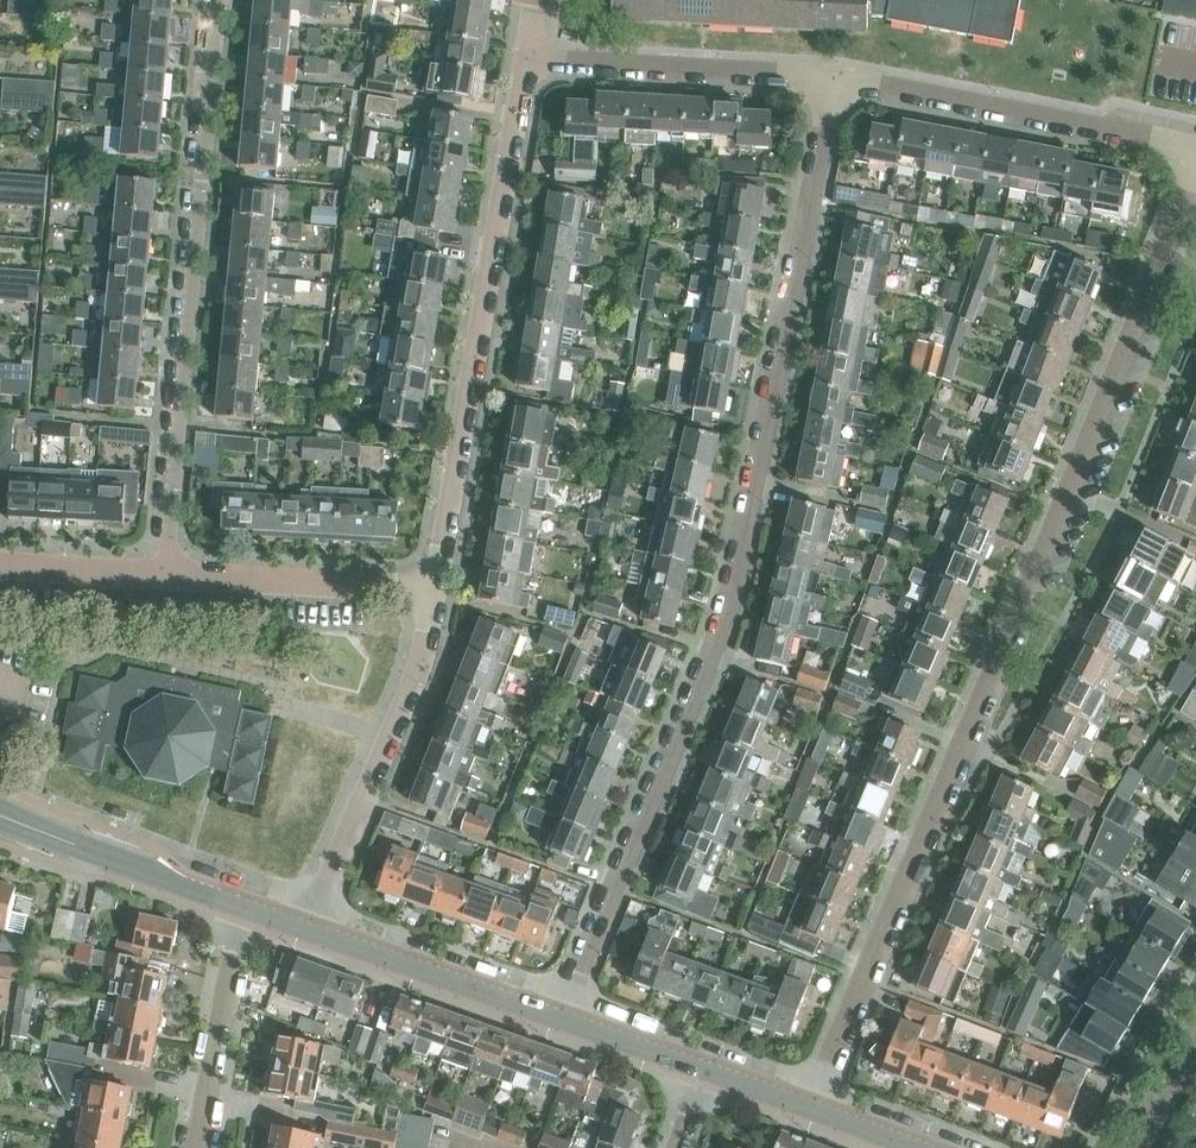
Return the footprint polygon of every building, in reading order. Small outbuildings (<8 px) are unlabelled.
[(46,3),(8,0),(7,17),(45,19),(46,3)] [(118,0),(105,0),(104,12),(117,13),(118,0)] [(171,18),(172,0),(136,0),(135,15),(171,18)] [(292,1),(281,0),(255,0),(253,26),(289,29),(291,11),(301,12),(301,16),(322,18),(322,15),(338,17),(339,3),(298,0),(292,0),(292,1)] [(369,25),(390,28),(394,0),(372,0),(369,25)] [(453,11),(488,17),(491,0),(493,1),(493,0),(455,0),(453,11)] [(613,19),(867,33),(868,16),(886,17),(886,19),(1010,43),(1019,0),(614,0),(613,19)] [(1195,19),(1195,3),(1188,1),(1185,17),(1195,19)] [(485,34),(488,17),(453,11),(450,27),(446,26),(444,36),(448,38),(448,39),(486,46),(488,34),(485,34)] [(171,18),(135,15),(132,43),(168,46),(171,18)] [(114,42),(116,25),(103,24),(101,41),(114,42)] [(253,26),(250,54),(286,58),(289,29),(253,26)] [(334,46),(335,33),(321,32),(321,30),(308,29),(306,45),(319,47),(319,45),(334,46)] [(443,68),(478,74),(481,57),(484,58),(486,46),(448,39),(448,38),(444,36),(410,31),(408,41),(447,48),(443,66),(443,68)] [(168,46),(132,43),(129,71),(165,75),(168,46)] [(112,70),(113,54),(100,53),(99,68),(112,70)] [(396,95),(398,78),(382,75),(385,55),(372,53),(366,90),(396,95)] [(284,86),(286,58),(250,54),(247,83),(284,86)] [(317,75),(319,59),(306,57),(304,73),(317,75)] [(424,93),(476,101),(478,91),(475,91),(478,74),(443,68),(443,66),(429,63),(424,93)] [(349,64),(348,78),(362,79),(363,65),(349,64)] [(162,103),(165,75),(129,71),(128,87),(110,85),(110,82),(98,81),(97,97),(127,100),(162,103)] [(4,78),(3,95),(54,98),(56,82),(4,78)] [(281,115),(284,86),(247,83),(245,111),(281,115)] [(314,104),(316,88),(303,86),(301,102),(314,104)] [(352,102),(353,91),(342,90),(341,101),(352,102)] [(54,98),(3,95),(1,110),(53,114),(54,98)] [(396,118),(398,101),(368,96),(365,113),(396,118)] [(597,143),(626,145),(626,137),(629,99),(599,97),(598,107),(597,143)] [(629,99),(626,137),(626,145),(654,146),(654,134),(656,101),(629,99)] [(127,100),(124,128),(160,132),(162,103),(127,100)] [(685,103),(656,101),(654,134),(672,136),(672,139),(683,140),(683,136),(685,103)] [(701,137),(701,141),(712,142),(712,138),(714,105),(685,103),(683,136),(701,137)] [(743,107),(714,105),(712,138),(729,139),(729,142),(740,143),(742,116),(743,107)] [(595,168),(597,143),(598,107),(570,106),(569,121),(562,120),(561,139),(576,140),(574,166),(557,165),(556,180),(596,183),(597,168),(595,168)] [(106,127),(108,111),(95,109),(94,112),(93,123),(93,126),(106,127)] [(83,111),(82,122),(93,123),(94,112),(83,111)] [(245,111),(242,140),(278,143),(281,115),(245,111)] [(312,131),(313,115),(300,114),(299,130),(312,131)] [(437,114),(432,143),(466,149),(469,133),(470,133),(472,120),(437,114)] [(740,143),(739,151),(739,153),(751,154),(751,149),(770,151),(772,118),(742,116),(740,143)] [(924,174),(925,174),(927,163),(934,131),(904,125),(902,134),(899,157),(897,169),(899,169),(899,168),(924,172),(924,174)] [(46,135),(34,126),(28,135),(40,143),(46,135)] [(157,161),(160,132),(124,128),(121,158),(157,161)] [(896,172),(897,169),(899,157),(902,134),(873,128),(872,133),(858,131),(852,162),(868,165),(869,161),(885,164),(884,169),(896,172)] [(361,144),(359,158),(373,160),(377,133),(363,131),(361,144)] [(925,174),(953,179),(955,169),(962,137),(934,131),(927,163),(925,174)] [(955,169),(953,179),(982,185),(984,174),(983,174),(989,142),(962,137),(955,169)] [(104,155),(105,139),(92,138),(91,154),(104,155)] [(275,173),(278,143),(242,140),(239,169),(275,173)] [(1000,182),(1009,184),(1011,184),(1018,148),(989,142),(983,174),(984,174),(1001,178),(1000,182)] [(309,160),(310,144),(297,143),(296,159),(309,160)] [(399,156),(397,166),(463,178),(465,166),(463,165),(466,149),(432,143),(429,158),(413,155),(413,158),(399,156)] [(329,147),(327,167),(341,168),(344,149),(329,147)] [(1011,184),(1009,184),(1008,189),(1038,195),(1040,185),(1039,185),(1045,153),(1018,148),(1011,184)] [(1045,153),(1039,185),(1040,185),(1038,195),(1063,200),(1065,193),(1067,194),(1072,166),(1074,158),(1045,153)] [(683,170),(683,159),(668,158),(667,169),(683,170)] [(710,171),(711,160),(695,159),(695,170),(710,171)] [(723,172),(738,173),(739,162),(723,161),(723,172)] [(757,163),(739,162),(738,173),(757,174),(757,163)] [(422,200),(456,206),(459,190),(461,190),(463,178),(397,166),(396,175),(409,177),(406,197),(422,200)] [(1065,193),(1063,200),(1061,214),(1090,220),(1092,209),(1099,171),(1072,166),(1067,194),(1065,193)] [(653,186),(654,171),(644,170),(642,185),(653,186)] [(1099,171),(1092,209),(1090,220),(1091,220),(1092,214),(1102,216),(1103,211),(1104,207),(1121,210),(1121,209),(1129,210),(1133,194),(1125,192),(1128,177),(1099,171)] [(123,179),(119,178),(117,208),(152,211),(155,182),(138,180),(139,173),(124,172),(123,179)] [(624,184),(625,173),(609,172),(609,183),(624,184)] [(46,195),(48,177),(0,173),(0,192),(46,195)] [(675,184),(676,175),(661,175),(661,184),(675,184)] [(727,218),(727,219),(758,224),(764,192),(785,194),(786,183),(766,181),(710,177),(707,194),(719,197),(716,216),(727,218)] [(590,200),(579,198),(580,190),(559,187),(557,196),(552,195),(546,228),(577,234),(577,233),(601,237),(603,224),(586,221),(590,200)] [(847,188),(843,204),(856,206),(859,191),(847,188)] [(99,206),(100,190),(87,189),(85,205),(99,206)] [(239,189),(236,218),(271,222),(274,192),(239,189)] [(889,213),(892,197),(859,191),(856,206),(889,213)] [(32,208),(45,209),(46,195),(0,192),(0,205),(32,208)] [(414,213),(401,222),(401,224),(379,220),(376,234),(437,245),(439,231),(453,234),(454,223),(453,223),(456,206),(422,200),(419,214),(414,213)] [(904,204),(902,215),(918,218),(920,207),(904,204)] [(152,211),(117,208),(114,236),(150,239),(152,211)] [(319,209),(318,224),(337,226),(338,211),(319,209)] [(933,210),(930,221),(945,224),(947,213),(933,210)] [(844,226),(848,227),(842,259),(888,268),(898,270),(900,257),(876,253),(880,234),(887,235),(890,220),(847,211),(844,226)] [(752,256),(758,224),(727,219),(727,218),(716,216),(704,213),(702,226),(716,229),(725,231),(721,250),(752,256)] [(961,215),(959,226),(974,229),(976,218),(961,215)] [(96,234),(98,218),(84,217),(83,233),(96,234)] [(988,217),(986,228),(1002,232),(1004,220),(988,217)] [(269,250),(271,222),(236,218),(233,247),(269,250)] [(1017,223),(1015,234),(1030,237),(1032,226),(1017,223)] [(301,241),(303,225),(290,224),(288,240),(301,241)] [(541,261),(571,267),(599,272),(601,261),(574,250),(577,234),(546,228),(541,261)] [(1057,242),(1059,231),(1043,228),(1041,239),(1057,242)] [(1111,251),(1114,235),(1087,230),(1084,247),(1111,251)] [(1073,234),(1059,231),(1057,242),(1071,244),(1073,234)] [(435,257),(437,245),(376,234),(374,248),(402,253),(413,253),(408,282),(441,288),(444,271),(446,271),(448,259),(435,257)] [(114,236),(111,265),(147,268),(150,239),(114,236)] [(987,236),(979,258),(996,265),(1005,240),(987,236)] [(94,263),(95,247),(82,245),(80,262),(94,263)] [(659,268),(663,248),(650,245),(645,266),(659,268)] [(746,288),(752,256),(721,250),(697,245),(695,258),(719,262),(716,281),(715,283),(746,288)] [(230,276),(266,279),(269,250),(233,247),(230,276)] [(298,269),(300,253),(287,252),(285,268),(298,269)] [(319,273),(329,274),(331,257),(321,256),(319,273)] [(888,268),(842,259),(835,291),(867,297),(882,300),(888,268)] [(1087,301),(1100,271),(1071,259),(1059,289),(1059,290),(1087,301)] [(571,267),(541,261),(535,293),(565,298),(566,296),(574,298),(590,301),(593,288),(568,284),(571,267)] [(144,296),(147,268),(111,265),(109,293),(144,296)] [(651,301),(654,283),(660,283),(662,269),(659,268),(645,266),(643,281),(640,299),(649,301),(651,301)] [(976,268),(971,287),(983,292),(985,293),(992,274),(976,268)] [(38,290),(40,271),(0,269),(0,287),(38,290)] [(339,271),(337,281),(350,283),(352,274),(339,271)] [(91,291),(92,275),(79,274),(77,290),(91,291)] [(228,304),(263,308),(265,293),(282,296),(296,298),(297,282),(266,279),(230,276),(228,304)] [(746,288),(715,283),(716,281),(692,277),(692,278),(682,276),(680,286),(690,287),(689,290),(703,293),(702,297),(712,298),(709,313),(709,314),(740,320),(746,288)] [(959,281),(948,279),(944,298),(955,300),(959,281)] [(1037,281),(1033,293),(1046,298),(1039,316),(1048,319),(1047,320),(1076,331),(1087,301),(1059,290),(1059,289),(1037,281)] [(408,282),(403,311),(438,317),(440,306),(438,305),(441,288),(408,282)] [(38,303),(38,290),(0,287),(0,301),(38,303)] [(971,288),(960,316),(972,321),(983,292),(971,288)] [(342,291),(341,301),(355,303),(356,293),(342,291)] [(869,330),(884,333),(885,327),(877,325),(882,300),(867,297),(835,291),(829,323),(869,331),(869,330)] [(142,325),(144,296),(109,293),(106,322),(142,325)] [(529,324),(560,330),(565,298),(535,293),(529,324)] [(354,312),(355,303),(341,301),(340,310),(354,312)] [(649,301),(646,316),(661,318),(663,304),(651,301),(649,301)] [(88,320),(90,303),(77,302),(76,318),(88,320)] [(225,333),(260,336),(263,308),(228,304),(225,333)] [(293,326),(295,310),(282,309),(280,325),(293,326)] [(636,326),(638,311),(626,309),(624,324),(636,326)] [(707,326),(704,345),(703,347),(734,352),(740,320),(709,314),(709,313),(686,309),(683,322),(707,326)] [(1039,316),(1025,310),(1020,323),(1033,328),(1026,345),(1036,349),(1035,350),(1066,361),(1067,362),(1075,342),(1072,340),(1076,331),(1047,320),(1048,319),(1039,316)] [(403,311),(398,339),(431,345),(434,328),(436,329),(438,317),(403,311)] [(139,353),(142,325),(106,322),(103,350),(139,353)] [(869,331),(829,323),(823,355),(863,363),(877,366),(879,352),(866,349),(869,331)] [(560,330),(529,324),(523,356),(554,362),(554,360),(561,361),(593,367),(595,353),(570,349),(573,332),(560,330)] [(944,347),(944,348),(960,354),(966,334),(950,329),(948,337),(944,347)] [(86,348),(87,332),(74,331),(73,346),(86,348)] [(355,345),(357,334),(340,331),(338,342),(355,345)] [(222,361),(258,365),(260,336),(225,333),(222,361)] [(931,336),(929,344),(930,344),(944,347),(948,337),(935,333),(931,336)] [(639,349),(650,351),(653,336),(642,334),(639,349)] [(321,349),(322,341),(279,337),(278,353),(297,355),(298,347),(321,349)] [(428,362),(431,345),(398,339),(382,337),(377,365),(393,368),(428,374),(430,362),(428,362)] [(732,364),(734,352),(703,347),(704,345),(680,341),(678,353),(701,358),(697,378),(733,384),(737,365),(732,364)] [(1006,372),(1016,376),(1024,379),(1052,391),(1056,392),(1064,372),(1062,372),(1066,361),(1035,350),(1036,349),(1026,345),(1018,342),(1006,372)] [(39,357),(52,358),(53,345),(40,344),(39,357)] [(930,344),(923,374),(936,377),(940,364),(944,348),(944,347),(930,344)] [(944,348),(940,364),(956,368),(960,354),(944,348)] [(136,382),(139,353),(103,350),(101,378),(136,382)] [(848,392),(871,397),(874,384),(859,381),(863,363),(823,355),(816,387),(848,393),(848,392)] [(22,366),(32,367),(33,357),(23,356),(22,366)] [(554,362),(523,356),(517,389),(548,394),(548,393),(559,394),(558,402),(571,405),(572,397),(573,397),(575,384),(558,381),(561,361),(554,360),(554,362)] [(341,388),(346,359),(332,357),(328,386),(341,388)] [(70,375),(82,376),(84,361),(72,360),(70,375)] [(222,361),(219,390),(255,393),(258,365),(222,361)] [(30,384),(32,367),(22,366),(0,364),(0,382),(30,384)] [(288,383),(289,367),(276,365),(275,382),(288,383)] [(393,368),(388,396),(421,402),(424,385),(426,385),(428,374),(393,368)] [(733,386),(733,384),(697,378),(671,373),(669,386),(680,389),(677,409),(694,412),(692,423),(709,427),(711,415),(721,417),(728,385),(733,386)] [(134,411),(136,382),(101,378),(98,408),(134,411)] [(1052,391),(1024,379),(1012,409),(1040,420),(1052,391)] [(0,382),(0,395),(29,397),(30,384),(0,382)] [(610,383),(606,409),(619,411),(623,385),(610,383)] [(874,430),(877,417),(854,413),(855,409),(845,407),(848,393),(816,387),(810,419),(841,425),(841,424),(851,426),(851,425),(874,430)] [(80,406),(82,390),(69,388),(67,405),(80,406)] [(301,388),(300,396),(315,398),(316,389),(301,388)] [(252,423),(255,393),(219,390),(216,420),(252,423)] [(628,405),(649,410),(650,404),(642,400),(636,394),(629,393),(628,405)] [(285,411),(287,395),(274,394),(273,410),(285,411)] [(418,419),(421,402),(388,396),(383,425),(418,431),(420,419),(418,419)] [(991,435),(1028,450),(1040,420),(1012,409),(978,396),(973,408),(998,418),(991,435)] [(516,403),(509,442),(539,447),(550,449),(551,449),(556,416),(539,413),(540,407),(516,403)] [(943,407),(933,403),(930,409),(940,413),(943,407)] [(346,433),(349,419),(340,418),(341,412),(327,410),(323,429),(346,433)] [(11,489),(9,517),(37,519),(40,481),(40,470),(21,468),(22,454),(13,453),(15,417),(0,416),(0,489),(11,489)] [(943,461),(950,444),(937,439),(943,422),(931,418),(918,451),(943,461)] [(846,457),(859,460),(862,446),(849,444),(849,442),(838,440),(841,425),(810,419),(803,451),(835,457),(845,459),(846,457)] [(54,423),(43,422),(42,435),(53,436),(54,423)] [(1189,422),(1177,452),(1195,460),(1195,425),(1189,422)] [(81,439),(82,425),(71,424),(70,438),(81,439)] [(677,441),(680,428),(664,425),(661,437),(677,441)] [(133,430),(101,427),(99,441),(116,443),(115,455),(130,456),(133,430)] [(687,431),(680,463),(679,463),(710,471),(718,438),(687,431)] [(216,434),(197,432),(195,449),(256,455),(256,460),(257,460),(259,439),(216,435),(216,434)] [(317,435),(317,439),(315,460),(341,462),(343,441),(334,440),(335,437),(317,435)] [(978,466),(1016,481),(1028,450),(991,435),(978,466)] [(303,438),(302,460),(315,460),(317,439),(303,438)] [(270,440),(259,439),(257,460),(268,461),(270,440)] [(539,447),(509,442),(504,474),(548,481),(559,483),(561,469),(547,467),(550,449),(539,447)] [(358,467),(372,468),(373,447),(360,446),(358,467)] [(372,468),(383,469),(385,448),(373,447),(372,468)] [(797,484),(828,490),(829,487),(839,489),(842,477),(846,477),(847,471),(843,471),(845,459),(835,457),(803,451),(797,484)] [(1177,452),(1165,482),(1195,494),(1195,495),(1195,460),(1177,452)] [(939,485),(946,468),(916,456),(909,473),(939,485)] [(672,495),(702,502),(710,471),(679,463),(680,463),(657,457),(654,469),(667,472),(662,492),(672,494),(672,495)] [(69,470),(68,483),(66,521),(94,522),(96,484),(81,483),(82,471),(69,470)] [(96,484),(94,522),(105,523),(107,528),(119,529),(122,524),(123,524),(124,514),(136,515),(138,487),(111,485),(112,472),(96,471),(96,484)] [(548,481),(504,474),(498,506),(528,511),(528,510),(541,512),(553,514),(555,502),(545,500),(548,481)] [(584,474),(582,485),(595,488),(597,476),(584,474)] [(37,519),(66,521),(68,483),(40,481),(37,519)] [(957,515),(945,510),(944,511),(966,520),(966,521),(995,533),(1007,502),(979,490),(969,485),(969,486),(957,481),(951,494),(964,499),(957,515)] [(1182,525),(1195,530),(1195,527),(1195,495),(1195,494),(1165,482),(1152,513),(1182,525)] [(254,486),(214,483),(213,508),(226,508),(224,530),(251,532),(252,532),(254,487),(254,486)] [(886,508),(889,490),(864,485),(863,490),(859,489),(856,502),(886,508)] [(251,537),(281,538),(283,499),(267,498),(267,487),(254,487),(252,532),(251,532),(251,537)] [(312,500),(310,535),(322,536),(322,541),(339,542),(342,502),(342,490),(312,488),(312,491),(312,500)] [(672,495),(672,494),(662,492),(649,489),(646,500),(660,503),(656,522),(665,525),(664,526),(699,535),(699,534),(695,533),(702,502),(672,495)] [(281,538),(299,539),(299,535),(310,535),(312,500),(312,491),(301,490),(301,500),(283,499),(281,538)] [(342,490),(342,502),(339,542),(357,543),(357,538),(369,539),(371,504),(372,491),(342,490)] [(620,496),(611,494),(607,509),(617,511),(620,496)] [(793,503),(786,536),(816,543),(819,544),(819,542),(828,545),(836,514),(793,503)] [(381,544),(396,545),(396,540),(397,540),(399,505),(371,504),(369,539),(381,539),(381,544)] [(528,511),(498,506),(492,538),(522,543),(536,545),(541,512),(528,510),(528,511)] [(590,509),(588,519),(603,522),(605,514),(605,512),(590,509)] [(880,532),(884,515),(859,509),(855,526),(880,532)] [(952,549),(932,540),(931,540),(954,550),(954,551),(982,563),(995,533),(966,521),(966,520),(944,511),(940,522),(942,523),(960,530),(952,549)] [(601,536),(613,538),(617,516),(605,514),(603,522),(601,536)] [(603,522),(588,519),(585,536),(600,539),(601,536),(603,522)] [(691,566),(699,535),(664,526),(665,525),(656,522),(648,554),(657,556),(657,558),(691,566)] [(888,537),(896,540),(903,539),(907,531),(894,525),(888,537)] [(1180,552),(1144,533),(1128,562),(1155,576),(1156,575),(1167,581),(1177,586),(1178,586),(1185,590),(1191,579),(1171,568),(1180,552)] [(819,544),(816,543),(786,536),(778,567),(819,577),(819,576),(848,583),(851,571),(836,568),(837,566),(823,563),(824,559),(815,557),(819,544)] [(522,543),(492,538),(486,570),(526,577),(526,575),(542,578),(545,565),(519,560),(522,543)] [(954,550),(931,540),(926,552),(947,561),(940,578),(919,570),(941,580),(970,592),(982,563),(954,551),(954,550)] [(691,567),(691,566),(657,558),(657,556),(648,554),(635,551),(632,564),(645,567),(640,587),(679,597),(687,566),(691,567)] [(1113,590),(1150,610),(1152,611),(1167,581),(1156,575),(1155,576),(1128,562),(1113,590)] [(801,605),(825,611),(829,598),(815,594),(819,577),(778,567),(770,599),(801,606),(801,605)] [(874,568),(869,581),(879,584),(883,571),(874,568)] [(511,608),(511,606),(528,609),(530,599),(522,597),(526,577),(486,570),(481,603),(511,608)] [(906,599),(906,600),(929,610),(957,622),(970,592),(941,580),(919,570),(914,582),(935,590),(927,608),(906,599)] [(582,596),(585,585),(577,583),(574,594),(582,596)] [(877,598),(880,590),(870,586),(867,594),(877,598)] [(679,597),(640,587),(637,600),(646,602),(641,622),(671,629),(679,597)] [(1125,633),(1125,632),(1148,644),(1155,632),(1142,625),(1150,610),(1113,590),(1098,619),(1125,633)] [(617,621),(623,604),(598,596),(593,612),(617,621)] [(797,621),(801,606),(770,599),(763,630),(794,637),(794,636),(803,638),(827,644),(830,633),(821,631),(822,630),(805,626),(806,623),(797,621)] [(893,629),(916,639),(916,640),(945,652),(957,622),(929,610),(906,600),(901,611),(922,620),(915,638),(893,629)] [(572,628),(576,614),(542,606),(539,620),(572,628)] [(878,623),(863,617),(851,645),(866,651),(878,623)] [(1133,672),(1139,661),(1116,649),(1125,633),(1098,619),(1083,647),(1110,662),(1120,667),(1121,666),(1133,672)] [(499,663),(509,667),(520,638),(482,623),(470,654),(498,665),(499,663)] [(623,651),(616,668),(626,672),(625,673),(654,685),(667,653),(639,641),(641,637),(614,627),(607,644),(623,651)] [(538,645),(562,655),(569,637),(544,628),(538,645)] [(945,652),(916,640),(916,639),(893,629),(888,642),(909,651),(902,668),(904,669),(904,670),(936,683),(944,664),(940,662),(945,652)] [(794,637),(763,630),(755,662),(786,670),(794,637)] [(864,700),(872,683),(852,675),(860,650),(854,647),(847,673),(840,690),(864,700)] [(1117,701),(1117,700),(1126,705),(1131,694),(1123,690),(1123,689),(1112,683),(1120,667),(1110,662),(1083,647),(1068,676),(1095,690),(1105,696),(1105,695),(1117,701)] [(1186,665),(1195,670),(1195,647),(1186,665)] [(562,681),(575,686),(588,656),(575,650),(562,681)] [(498,665),(470,654),(458,684),(486,695),(496,699),(509,667),(499,663),(498,665)] [(70,736),(63,764),(101,772),(107,744),(127,749),(147,780),(180,788),(209,770),(230,774),(225,799),(253,805),(272,718),(244,712),(239,704),(242,691),(131,666),(128,678),(119,684),(82,676),(76,705),(70,704),(64,734),(70,736)] [(626,672),(616,668),(612,666),(600,695),(610,699),(614,701),(613,702),(642,715),(654,685),(625,673),(626,672)] [(824,692),(830,675),(801,666),(795,683),(824,692)] [(936,683),(904,670),(895,666),(882,697),(923,714),(936,683)] [(1089,723),(1102,730),(1108,717),(1097,711),(1105,696),(1095,690),(1068,676),(1053,704),(1080,719),(1079,719),(1089,724),(1089,723)] [(778,694),(750,683),(737,713),(767,726),(768,725),(775,728),(781,714),(772,710),(778,694)] [(1181,698),(1185,690),(1172,683),(1167,690),(1181,698)] [(480,711),(486,695),(458,684),(446,714),(474,725),(483,728),(484,727),(499,733),(504,720),(480,711)] [(1193,691),(1180,713),(1195,722),(1195,687),(1193,691)] [(817,714),(823,696),(798,688),(793,706),(817,714)] [(530,707),(542,711),(548,693),(537,689),(530,707)] [(605,712),(597,729),(601,731),(600,732),(629,744),(642,715),(613,702),(614,701),(610,699),(600,695),(589,691),(584,703),(605,712)] [(856,720),(862,703),(839,694),(832,711),(856,720)] [(1080,719),(1053,704),(1038,733),(1065,747),(1064,747),(1073,752),(1074,751),(1087,758),(1093,746),(1081,739),(1089,724),(1079,719),(1080,719)] [(554,720),(558,712),(547,708),(544,716),(554,720)] [(755,754),(776,763),(781,751),(767,745),(769,743),(761,740),(767,726),(737,713),(724,743),(755,756),(755,754)] [(483,728),(474,725),(446,714),(434,744),(465,756),(471,742),(476,744),(472,756),(487,763),(492,750),(477,744),(483,728)] [(883,735),(876,751),(879,752),(878,754),(905,766),(910,768),(918,748),(914,746),(918,735),(880,719),(875,731),(883,735)] [(585,760),(585,759),(589,760),(588,762),(617,774),(629,744),(600,732),(601,731),(597,729),(597,730),(576,721),(571,732),(583,737),(575,755),(585,760)] [(1148,733),(1135,725),(1126,741),(1139,748),(1148,733)] [(1065,747),(1038,733),(1022,762),(1049,776),(1050,775),(1059,780),(1073,752),(1064,747),(1065,747)] [(1152,750),(1165,758),(1166,756),(1163,754),(1171,742),(1161,736),(1153,749),(1152,750)] [(825,757),(830,745),(819,741),(815,753),(825,757)] [(755,756),(724,743),(712,773),(742,786),(743,783),(764,792),(769,781),(748,772),(755,756)] [(879,752),(876,751),(857,743),(852,755),(865,761),(864,763),(873,767),(866,783),(866,784),(893,796),(905,766),(878,754),(879,752)] [(434,744),(423,774),(462,789),(463,787),(475,792),(480,780),(468,775),(470,772),(461,768),(465,756),(434,744)] [(1130,769),(1143,778),(1144,777),(1151,781),(1165,758),(1152,750),(1145,759),(1137,772),(1131,768),(1130,769)] [(575,755),(564,751),(559,762),(573,768),(565,786),(576,790),(576,792),(604,804),(617,774),(588,762),(589,760),(585,759),(585,760),(575,755)] [(1143,778),(1130,769),(1115,793),(1129,801),(1143,778)] [(816,777),(803,772),(802,775),(797,787),(810,791),(816,777)] [(742,786),(712,773),(700,803),(735,818),(736,816),(751,823),(756,810),(743,805),(744,804),(736,800),(742,786)] [(845,810),(853,814),(881,825),(893,796),(866,784),(866,783),(844,773),(839,784),(854,791),(845,810)] [(411,804),(450,820),(462,789),(423,774),(411,804)] [(1098,809),(1112,783),(1101,778),(1097,787),(1084,780),(1075,796),(1098,809)] [(1030,825),(1031,826),(1037,813),(1025,808),(1032,792),(1003,780),(991,810),(1019,822),(1029,827),(1030,825)] [(576,792),(576,790),(565,786),(551,781),(546,792),(567,801),(560,819),(595,835),(605,812),(601,811),(604,804),(576,792)] [(797,790),(791,805),(805,811),(812,796),(797,790)] [(1073,800),(1064,815),(1077,822),(1069,841),(1084,848),(1092,829),(1090,824),(1096,812),(1073,800)] [(695,801),(683,831),(687,833),(725,849),(726,847),(740,853),(745,840),(729,833),(735,818),(700,803),(695,801)] [(508,818),(524,824),(530,808),(514,802),(508,818)] [(841,821),(846,809),(831,803),(826,814),(841,821)] [(1105,820),(1104,821),(1137,841),(1138,839),(1115,826),(1123,812),(1113,806),(1105,820)] [(579,864),(591,837),(594,838),(595,835),(560,819),(532,807),(525,822),(557,836),(550,852),(558,855),(554,865),(569,871),(573,861),(579,864)] [(978,840),(1006,852),(1009,853),(1009,852),(1030,860),(1035,848),(1022,843),(1029,827),(1019,822),(991,810),(978,840)] [(485,840),(492,822),(467,814),(461,831),(485,840)] [(841,843),(868,855),(881,825),(853,814),(841,842),(841,843)] [(402,818),(397,833),(425,843),(430,828),(402,818)] [(1118,873),(1137,841),(1104,821),(1089,856),(1118,873)] [(431,829),(425,843),(439,848),(444,834),(431,829)] [(856,885),(868,855),(841,843),(841,842),(818,832),(813,844),(827,850),(826,852),(833,855),(826,871),(829,872),(828,873),(856,885)] [(725,849),(687,833),(675,863),(703,875),(704,873),(727,882),(732,870),(718,865),(725,849)] [(474,844),(458,839),(454,850),(470,856),(474,844)] [(1004,885),(1017,890),(1017,889),(1022,878),(1002,869),(1009,853),(1006,852),(978,840),(965,870),(994,882),(1004,886),(1004,885)] [(378,892),(403,901),(416,867),(417,867),(419,859),(393,850),(378,892)] [(1190,860),(1186,858),(1182,865),(1180,868),(1195,877),(1195,850),(1190,860)] [(527,876),(531,865),(498,853),(494,864),(527,876)] [(1180,868),(1182,865),(1171,859),(1155,886),(1166,893),(1195,911),(1195,877),(1180,868)] [(667,883),(658,903),(686,915),(688,908),(699,913),(700,910),(713,915),(718,903),(696,894),(703,875),(675,863),(671,861),(662,881),(667,883)] [(1083,907),(1104,872),(1086,861),(1070,900),(1083,907)] [(816,902),(816,903),(843,914),(856,885),(828,873),(829,872),(826,871),(806,862),(800,875),(813,880),(812,881),(821,885),(814,901),(816,902)] [(773,866),(767,881),(780,887),(786,872),(773,866)] [(403,901),(406,902),(432,912),(444,877),(417,867),(416,867),(403,901)] [(554,885),(557,874),(543,869),(539,880),(554,885)] [(991,914),(1019,926),(1023,913),(997,902),(1004,886),(994,882),(965,870),(953,900),(983,913),(984,911),(991,914)] [(444,877),(432,912),(460,922),(472,887),(444,877)] [(476,878),(472,887),(460,922),(489,932),(505,889),(476,878)] [(1017,889),(1028,894),(1032,883),(1022,878),(1017,889)] [(22,934),(27,916),(12,913),(17,889),(0,885),(0,929),(22,934)] [(113,908),(116,893),(97,889),(93,903),(113,908)] [(505,889),(489,932),(517,943),(530,908),(533,899),(505,889)] [(830,945),(843,914),(816,903),(816,902),(814,901),(798,894),(778,943),(812,957),(819,940),(830,945)] [(148,918),(151,904),(132,899),(128,917),(142,920),(143,917),(148,918)] [(533,899),(530,908),(517,943),(542,952),(557,908),(533,899)] [(940,929),(969,941),(978,945),(999,954),(1005,941),(997,938),(984,932),(991,914),(984,911),(983,913),(953,900),(940,929)] [(78,913),(62,910),(57,909),(50,939),(70,942),(70,941),(71,941),(78,913)] [(1139,938),(1138,939),(1170,958),(1185,932),(1146,909),(1132,933),(1139,938)] [(1069,929),(1077,916),(1068,910),(1060,923),(1069,929)] [(632,963),(627,980),(633,982),(652,989),(665,953),(666,953),(679,917),(662,911),(657,923),(655,922),(649,925),(645,937),(648,938),(638,965),(632,963)] [(91,916),(78,913),(71,941),(77,942),(84,944),(91,916)] [(759,936),(766,920),(753,915),(748,927),(750,933),(759,936)] [(136,946),(122,943),(120,955),(148,961),(148,960),(151,951),(172,956),(179,925),(148,918),(143,917),(142,920),(136,946)] [(625,917),(619,929),(631,935),(637,922),(625,917)] [(688,933),(703,938),(707,927),(692,922),(688,933)] [(725,934),(707,927),(703,938),(721,945),(725,934)] [(978,945),(969,941),(940,929),(928,959),(965,975),(979,981),(984,967),(971,961),(978,945)] [(1051,951),(1059,938),(1050,933),(1042,946),(1051,951)] [(1132,933),(1117,958),(1124,963),(1124,964),(1156,982),(1170,958),(1138,939),(1139,938),(1132,933)] [(2,954),(11,955),(22,955),(24,936),(3,935),(2,954)] [(746,953),(761,959),(765,947),(750,942),(746,953)] [(765,947),(761,959),(778,965),(782,954),(765,947)] [(120,955),(94,950),(91,965),(103,967),(101,978),(120,982),(115,1004),(143,1009),(144,1004),(162,1008),(170,965),(148,960),(148,961),(120,955)] [(665,953),(652,989),(681,1000),(694,963),(666,953),(665,953)] [(10,981),(19,982),(21,981),(22,955),(11,955),(10,981)] [(299,961),(283,956),(274,982),(289,988),(287,994),(308,1001),(309,1000),(320,1004),(332,971),(299,959),(299,961)] [(953,1006),(965,975),(928,959),(923,957),(915,977),(919,979),(915,990),(953,1006)] [(784,984),(780,994),(767,1030),(788,1038),(806,988),(807,988),(815,966),(794,958),(784,984)] [(1124,964),(1124,963),(1117,958),(1102,983),(1110,988),(1109,988),(1141,1007),(1156,982),(1124,964)] [(1046,981),(1054,968),(1044,962),(1036,975),(1046,981)] [(694,963),(681,1000),(711,1010),(723,974),(694,963)] [(332,971),(320,1004),(335,1009),(334,1011),(352,1018),(365,982),(332,971)] [(723,974),(711,1010),(739,1020),(752,984),(723,974)] [(1047,983),(1034,977),(1011,1027),(1025,1033),(1047,983)] [(780,994),(784,984),(754,978),(752,982),(752,984),(739,1020),(767,1030),(780,994)] [(10,981),(0,980),(0,1010),(7,1011),(10,981)] [(21,981),(19,982),(14,1013),(17,1014),(31,1016),(37,984),(21,981)] [(1126,1032),(1141,1007),(1109,988),(1110,988),(1102,983),(1087,1009),(1126,1032)] [(983,1010),(1001,1017),(1009,994),(991,987),(983,1010)] [(430,1009),(402,998),(391,1029),(420,1039),(430,1009)] [(144,1004),(143,1009),(115,1004),(99,1000),(93,1030),(110,1033),(110,1031),(156,1040),(162,1008),(144,1004)] [(909,1001),(904,1014),(926,1022),(930,1009),(909,1001)] [(1126,1032),(1087,1009),(1085,1008),(1059,1051),(1093,1066),(1101,1051),(1111,1057),(1126,1032)] [(458,1018),(430,1009),(420,1039),(447,1048),(458,1018)] [(917,1045),(904,1080),(930,1090),(943,1055),(930,1050),(943,1014),(930,1009),(926,1022),(923,1029),(917,1045)] [(297,1028),(310,1032),(314,1022),(301,1017),(297,1028)] [(458,1018),(447,1048),(443,1061),(470,1070),(475,1058),(486,1028),(458,1018)] [(923,1029),(902,1021),(883,1072),(904,1080),(917,1045),(923,1029)] [(328,1027),(314,1022),(310,1032),(324,1037),(328,1027)] [(979,1040),(984,1029),(969,1023),(965,1035),(979,1040)] [(363,1060),(364,1060),(374,1030),(357,1025),(349,1050),(364,1055),(363,1060)] [(498,1080),(498,1079),(502,1068),(513,1038),(486,1028),(475,1058),(470,1070),(498,1080)] [(1001,1036),(984,1029),(979,1040),(997,1047),(1001,1036)] [(374,1030),(364,1060),(379,1065),(389,1035),(374,1030)] [(150,1070),(156,1040),(110,1031),(110,1033),(107,1044),(92,1041),(90,1052),(98,1053),(97,1060),(150,1070)] [(278,1038),(273,1067),(320,1076),(323,1061),(339,1065),(342,1051),(335,1049),(335,1048),(325,1046),(325,1047),(278,1038)] [(517,1073),(530,1078),(541,1048),(513,1038),(502,1068),(498,1079),(513,1084),(517,1073)] [(46,1061),(62,1064),(95,1070),(97,1060),(98,1053),(90,1052),(50,1044),(46,1061)] [(1034,1061),(1038,1050),(1024,1044),(1020,1055),(1034,1061)] [(541,1048),(530,1078),(527,1086),(538,1090),(541,1082),(557,1088),(568,1057),(541,1048)] [(1056,1056),(1038,1050),(1034,1061),(1052,1067),(1056,1056)] [(930,1090),(957,1100),(970,1065),(943,1055),(930,1090)] [(568,1057),(557,1088),(553,1101),(581,1111),(584,1101),(597,1105),(603,1088),(591,1084),(597,1067),(568,1057)] [(1052,1096),(1040,1131),(1061,1139),(1080,1089),(1088,1068),(1067,1059),(1067,1060),(1052,1096)] [(95,1070),(62,1064),(46,1061),(46,1062),(55,1063),(53,1074),(76,1078),(74,1088),(85,1091),(81,1113),(127,1122),(133,1091),(92,1084),(95,1070)] [(401,1081),(407,1066),(395,1062),(390,1078),(400,1081),(401,1081)] [(957,1100),(974,1107),(985,1111),(998,1075),(970,1065),(957,1100)] [(419,1070),(407,1066),(401,1081),(410,1084),(414,1085),(419,1070)] [(330,1117),(330,1121),(353,1126),(353,1125),(356,1112),(314,1104),(320,1076),(273,1067),(267,1095),(297,1101),(296,1110),(330,1117)] [(397,1087),(398,1086),(376,1069),(370,1088),(390,1093),(394,1094),(397,1087)] [(985,1111),(1003,1117),(1012,1121),(1025,1086),(998,1075),(985,1111)] [(398,1086),(397,1087),(408,1091),(410,1084),(401,1081),(400,1081),(398,1086)] [(1025,1086),(1012,1121),(1040,1131),(1052,1096),(1025,1086)] [(397,1087),(394,1094),(406,1098),(408,1091),(397,1087)] [(589,1120),(605,1126),(633,1137),(640,1118),(624,1111),(626,1105),(623,1095),(603,1088),(597,1105),(584,1101),(581,1111),(579,1116),(589,1120)] [(383,1131),(390,1132),(390,1133),(397,1135),(401,1117),(406,1098),(394,1094),(390,1093),(383,1131)] [(435,1116),(441,1100),(429,1095),(423,1111),(435,1116)] [(66,1106),(62,1105),(50,1103),(48,1115),(64,1118),(66,1106)] [(482,1132),(490,1111),(476,1106),(474,1113),(457,1107),(452,1123),(468,1128),(469,1127),(482,1132)] [(123,1147),(127,1122),(81,1113),(75,1144),(98,1147),(102,1147),(103,1143),(123,1147)] [(428,1141),(431,1122),(401,1117),(397,1135),(428,1141)] [(330,1121),(326,1141),(362,1147),(395,1147),(397,1135),(390,1133),(390,1132),(383,1131),(353,1125),(353,1126),(330,1121)] [(498,1138),(509,1142),(514,1128),(503,1124),(498,1138)] [(615,1147),(629,1147),(633,1137),(605,1126),(599,1142),(615,1147)] [(272,1147),(320,1147),(322,1136),(276,1127),(272,1147)] [(525,1132),(514,1128),(509,1142),(520,1146),(525,1132)] [(546,1133),(541,1147),(567,1147),(568,1147),(570,1142),(546,1133)] [(811,1145),(782,1134),(777,1147),(810,1147),(811,1145)] [(397,1135),(395,1147),(426,1147),(428,1141),(397,1135)]
